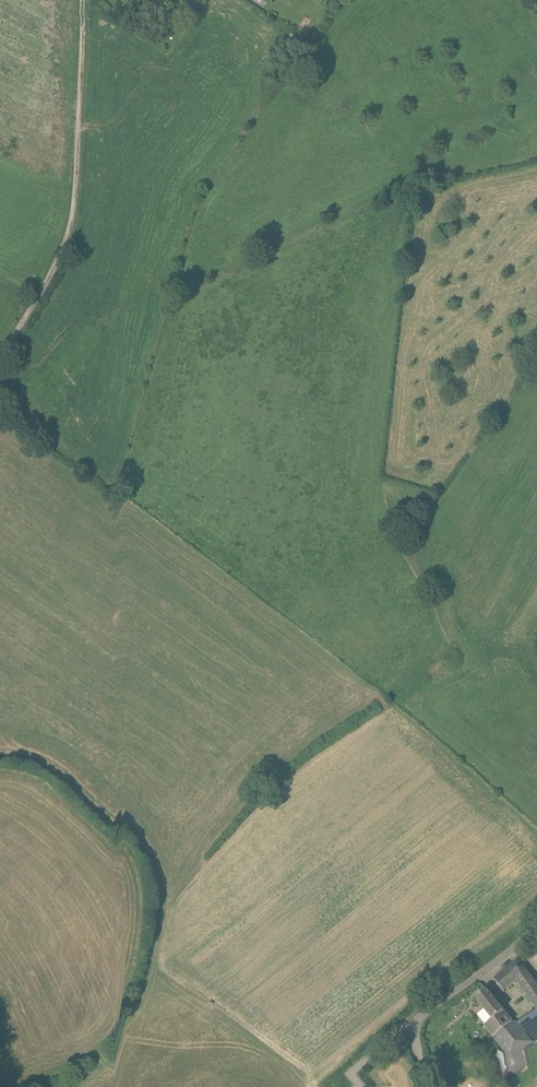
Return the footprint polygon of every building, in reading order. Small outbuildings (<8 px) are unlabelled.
[(170,11),(177,0),(154,0),(170,11)] [(535,3),(527,11),(533,17),(536,13),(536,5),(535,3)] [(498,997),(508,1008),(520,998),(532,988),(521,977),(498,997)] [(532,988),(520,998),(536,1022),(536,996),(532,988)] [(493,1008),(477,1019),(485,1028),(480,1032),(512,1074),(536,1057),(536,1029),(519,1041),(493,1008)]
